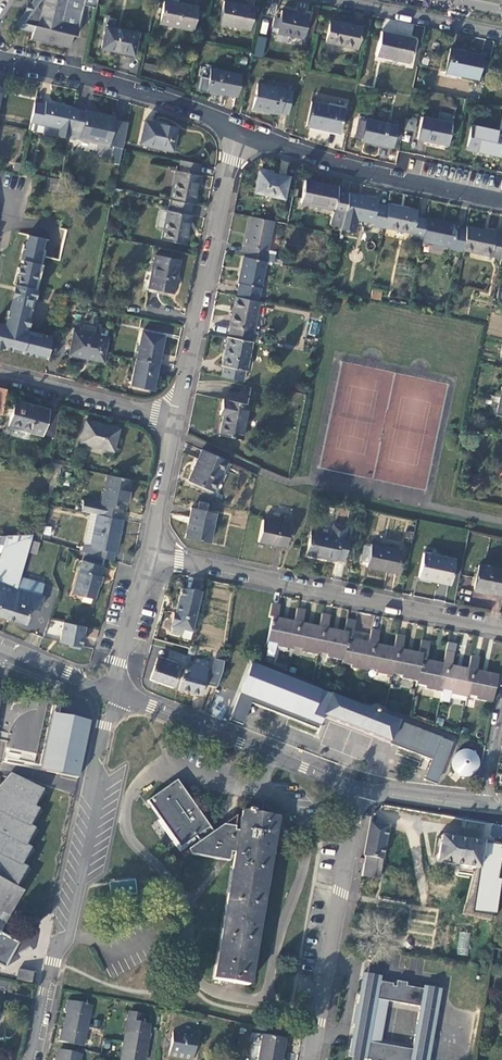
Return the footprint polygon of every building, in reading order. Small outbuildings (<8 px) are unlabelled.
[(76,36),(83,4),(96,7),(98,0),(34,0),(31,4),(32,5),(30,11),(26,10),(15,26),(34,30),(32,38),(70,46),(72,35),(76,36)] [(166,0),(165,0),(160,23),(191,30),(196,7),(166,0)] [(253,7),(223,1),(219,23),(248,30),(253,7)] [(307,16),(282,11),(278,33),(303,38),(307,16)] [(360,28),(330,21),(325,42),(356,48),(360,28)] [(138,33),(106,26),(102,47),(133,55),(138,33)] [(413,39),(381,32),(377,55),(408,62),(413,39)] [(257,35),(254,56),(263,57),(266,37),(257,35)] [(480,56),(450,50),(445,73),(476,79),(480,56)] [(238,75),(210,69),(206,90),(234,96),(238,75)] [(257,84),(252,108),(279,114),(279,111),(286,113),(291,94),(283,92),(284,90),(257,84)] [(343,109),(311,102),(306,125),(338,132),(343,109)] [(29,129),(69,137),(74,111),(75,109),(46,103),(45,106),(35,104),(29,129)] [(69,137),(121,148),(127,123),(113,120),(114,118),(85,112),(85,113),(74,111),(69,137)] [(451,123),(422,117),(417,138),(446,145),(451,123)] [(395,126),(366,120),(362,140),(390,146),(395,126)] [(176,128),(143,121),(139,143),(171,150),(176,128)] [(501,153),(501,132),(472,126),(467,149),(500,157),(501,153)] [(174,170),(168,199),(172,200),(191,204),(193,204),(199,175),(197,175),(199,164),(179,160),(177,171),(174,170)] [(290,177),(261,171),(256,192),(286,198),(290,177)] [(336,209),(332,224),(343,226),(345,216),(345,213),(349,195),(339,193),(340,188),(306,181),(302,202),(336,209)] [(345,213),(345,216),(343,226),(342,229),(355,232),(358,219),(374,222),(374,225),(385,227),(389,208),(378,205),(379,201),(349,195),(345,213)] [(162,229),(160,239),(185,244),(191,214),(189,214),(191,204),(172,200),(169,210),(159,208),(155,227),(162,229)] [(413,237),(424,239),(428,220),(417,217),(418,212),(389,206),(389,208),(385,227),(414,233),(413,237)] [(266,261),(274,221),(253,216),(247,246),(250,247),(248,257),(266,261)] [(452,249),(462,251),(463,249),(467,231),(455,229),(456,224),(428,218),(428,220),(424,239),(423,241),(452,247),(452,249)] [(501,257),(501,236),(496,235),(497,233),(467,227),(467,231),(463,249),(501,257)] [(46,357),(51,335),(40,332),(39,336),(20,332),(43,238),(27,234),(25,244),(22,243),(19,258),(21,259),(19,267),(17,266),(13,283),(17,284),(11,310),(7,309),(2,327),(0,327),(0,346),(46,357)] [(178,260),(155,255),(148,288),(172,293),(178,260)] [(258,301),(267,261),(266,261),(248,257),(245,256),(240,283),(241,283),(239,297),(258,301)] [(251,341),(260,301),(258,301),(239,297),(237,296),(231,326),(232,326),(230,336),(251,341)] [(107,336),(74,330),(70,351),(89,355),(89,357),(102,360),(107,336)] [(143,332),(137,359),(158,363),(163,336),(143,332)] [(225,366),(223,376),(245,381),(254,341),(251,341),(230,336),(229,336),(223,366),(225,366)] [(152,390),(158,363),(137,359),(136,359),(131,385),(152,390)] [(226,414),(221,434),(243,439),(250,404),(225,399),(222,413),(226,414)] [(31,431),(55,438),(59,413),(15,401),(8,425),(11,425),(10,431),(10,435),(26,439),(31,431)] [(117,429),(86,421),(80,443),(111,451),(117,429)] [(214,498),(229,465),(200,452),(187,481),(210,492),(209,496),(214,498)] [(83,499),(80,511),(89,512),(119,519),(121,508),(124,509),(130,479),(107,474),(101,503),(83,499)] [(216,515),(193,510),(187,539),(210,544),(216,515)] [(89,512),(81,550),(112,558),(114,551),(116,550),(122,519),(119,519),(89,512)] [(291,526),(265,521),(261,541),(287,547),(291,526)] [(351,538),(347,538),(349,529),(334,526),(332,536),(315,533),(311,555),(339,561),(339,559),(346,561),(351,538)] [(7,619),(20,578),(34,535),(25,535),(25,534),(9,536),(0,564),(0,616),(7,619)] [(40,544),(34,542),(30,553),(36,555),(40,544)] [(403,551),(373,545),(373,546),(367,545),(364,561),(370,562),(369,567),(399,573),(403,551)] [(456,560),(425,554),(420,578),(451,585),(456,560)] [(102,564),(81,559),(73,591),(94,596),(102,564)] [(480,566),(475,590),(501,595),(501,571),(480,566)] [(43,585),(20,578),(7,619),(24,624),(29,608),(38,611),(42,598),(39,597),(43,585)] [(192,633),(202,593),(181,589),(175,613),(173,612),(169,628),(171,629),(170,632),(181,635),(182,631),(192,633)] [(326,656),(342,659),(347,632),(344,631),(327,628),(330,615),(321,613),(319,626),(302,623),(304,609),(296,608),(293,621),(278,618),(281,605),(272,603),(269,616),(272,617),(267,640),(277,642),(276,646),(292,649),(293,645),(301,647),(301,650),(318,654),(318,650),(327,652),(326,656)] [(401,677),(416,680),(422,653),(418,652),(402,649),(405,636),(396,634),(393,647),(377,644),(379,631),(372,629),(371,629),(368,642),(352,639),(355,620),(346,618),(344,631),(347,632),(342,659),(340,665),(342,665),(342,662),(351,664),(350,667),(366,671),(367,666),(376,668),(375,672),(391,675),(392,672),(401,674),(401,677)] [(82,646),(85,626),(65,622),(61,642),(71,644),(71,646),(80,648),(80,646),(82,646)] [(450,693),(465,696),(465,693),(475,695),(474,699),(490,702),(496,674),(476,670),(478,657),(470,655),(467,668),(451,665),(453,652),(446,650),(445,650),(442,663),(426,660),(430,641),(421,639),(418,652),(422,653),(416,680),(416,682),(425,684),(425,688),(440,691),(441,688),(451,690),(450,693)] [(276,649),(276,646),(277,642),(267,640),(266,647),(276,649)] [(300,654),(301,650),(301,647),(293,645),(292,649),(291,652),(300,654)] [(150,680),(162,684),(173,688),(180,666),(183,667),(186,655),(172,650),(168,662),(158,658),(150,680)] [(215,655),(213,662),(222,664),(223,657),(215,655)] [(216,689),(220,674),(222,664),(213,662),(211,672),(207,687),(216,689)] [(437,757),(445,761),(453,741),(251,663),(239,692),(319,723),(323,714),(390,741),(390,740),(433,756),(437,745),(441,747),(437,757)] [(200,695),(205,671),(184,666),(179,690),(200,695)] [(317,728),(319,723),(239,692),(229,719),(242,724),(250,702),(317,728)] [(45,755),(6,747),(4,762),(79,778),(90,723),(54,716),(45,755)] [(437,784),(445,761),(437,757),(441,747),(437,745),(433,756),(390,740),(390,741),(389,742),(431,759),(424,779),(437,784)] [(475,774),(478,770),(480,766),(480,761),(479,757),(477,753),(474,750),(470,748),(465,747),(460,748),(456,751),(453,755),(451,760),(451,765),(453,770),(456,773),(461,776),(466,777),(471,776),(475,774)] [(5,969),(20,943),(0,932),(23,888),(17,884),(26,868),(20,865),(29,848),(24,845),(34,828),(29,825),(38,809),(33,806),(42,789),(10,772),(0,786),(0,966),(5,969)] [(188,850),(190,854),(228,861),(229,853),(235,854),(213,979),(247,985),(276,816),(257,813),(259,800),(244,797),(238,831),(233,830),(234,826),(223,824),(212,831),(176,781),(148,801),(181,847),(195,837),(199,842),(188,850)] [(236,816),(223,824),(234,826),(236,816)] [(386,828),(368,825),(360,877),(374,879),(377,860),(381,861),(386,828)] [(483,843),(441,837),(437,862),(479,868),(483,843)] [(483,843),(479,868),(482,869),(474,911),(497,914),(501,879),(499,878),(501,861),(501,846),(483,843)] [(135,878),(109,881),(112,902),(138,899),(135,878)] [(457,954),(468,955),(470,933),(459,932),(457,954)] [(34,974),(19,970),(17,979),(32,983),(34,974)] [(379,983),(376,983),(376,980),(366,978),(365,981),(361,980),(359,993),(360,993),(360,995),(359,994),(353,1026),(356,1027),(354,1038),(351,1038),(348,1055),(351,1056),(351,1059),(355,1059),(361,1059),(362,1058),(369,1059),(428,1059),(429,1052),(428,1051),(429,1046),(430,1046),(431,1040),(429,1040),(429,1037),(432,1037),(434,1024),(431,1024),(432,1020),(435,1021),(436,1014),(435,1014),(436,1009),(437,1009),(440,991),(437,991),(438,988),(427,986),(426,989),(406,985),(406,982),(396,980),(395,985),(392,985),(392,983),(380,981),(379,983)] [(387,1000),(376,999),(369,1041),(379,1043),(387,1000)] [(82,1047),(91,1006),(68,1001),(65,1013),(71,1014),(67,1031),(62,1030),(59,1042),(82,1047)] [(130,1012),(122,1059),(140,1059),(141,1055),(146,1056),(151,1032),(146,1031),(147,1023),(141,1022),(142,1014),(130,1012)] [(173,1032),(168,1056),(190,1059),(193,1059),(197,1037),(173,1032)] [(262,1036),(257,1059),(280,1059),(284,1040),(262,1036)] [(63,1051),(61,1059),(56,1059),(55,1059),(79,1059),(81,1055),(63,1051)]
